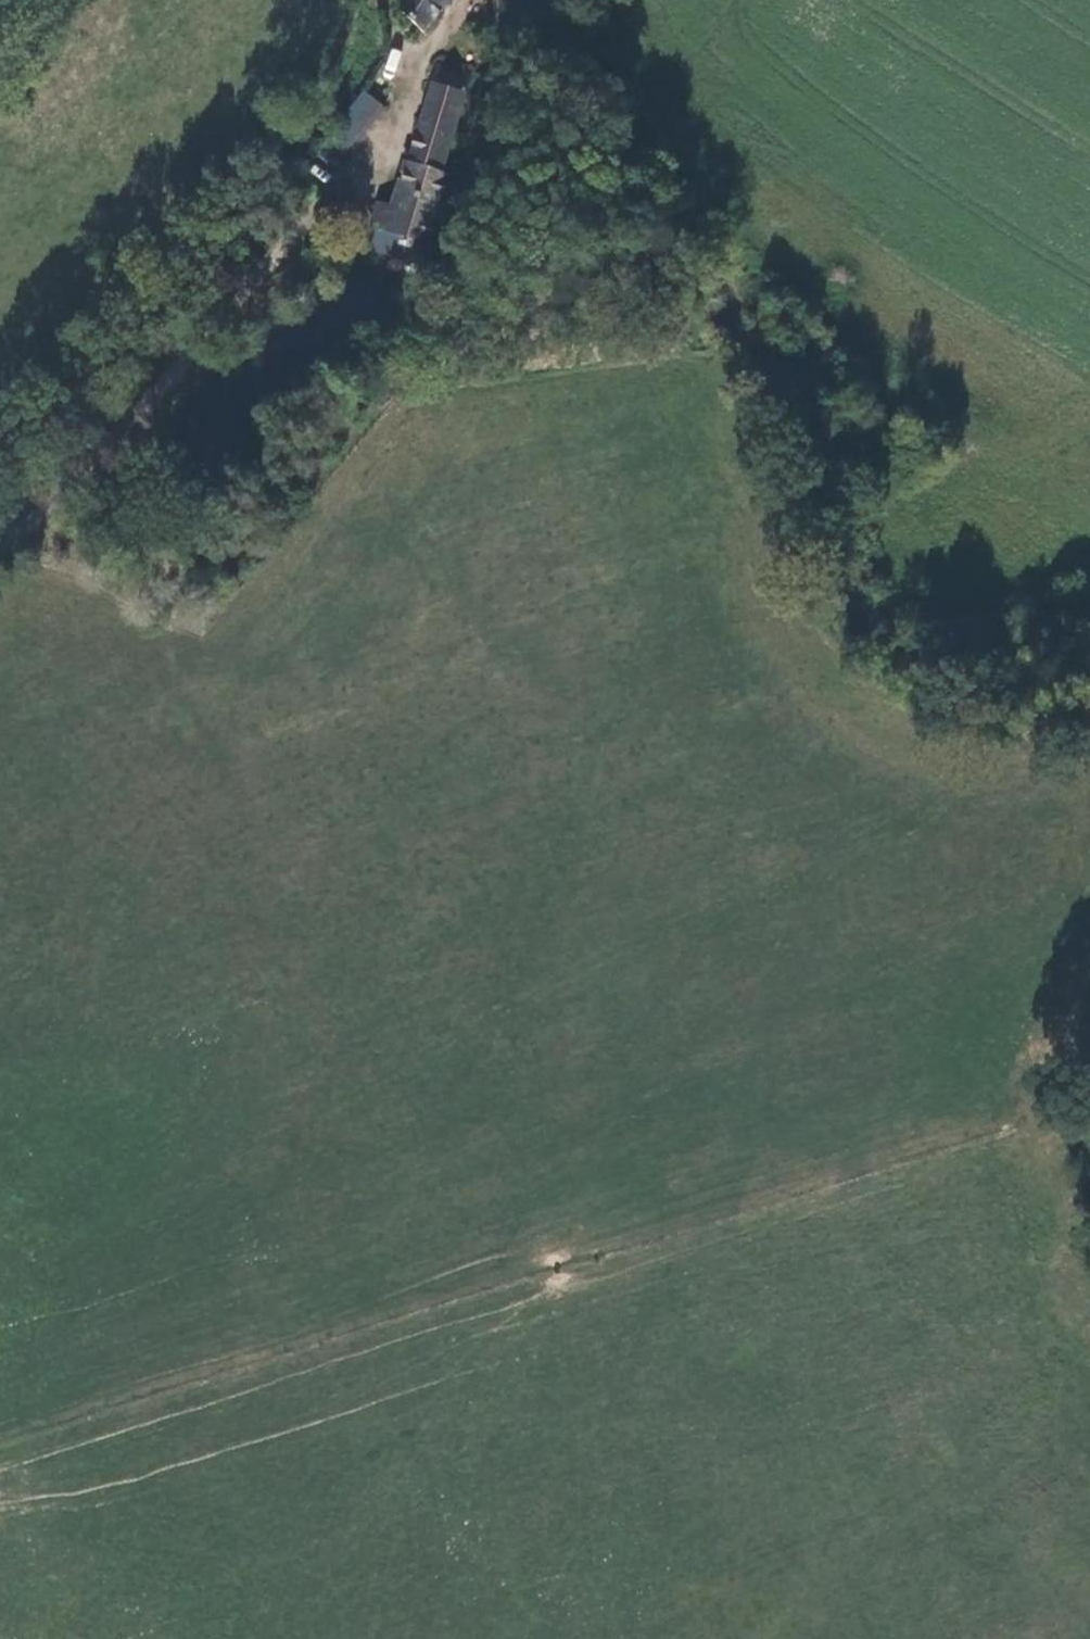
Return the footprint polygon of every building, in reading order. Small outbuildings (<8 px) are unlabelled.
[(398,5),(403,14),(424,34),(446,0),(401,0),(398,5)] [(375,229),(369,250),(422,267),(448,177),(440,174),(469,74),(437,64),(396,205),(377,199),(370,227),(375,229)] [(365,93),(326,135),(343,153),(383,109),(365,93)]
